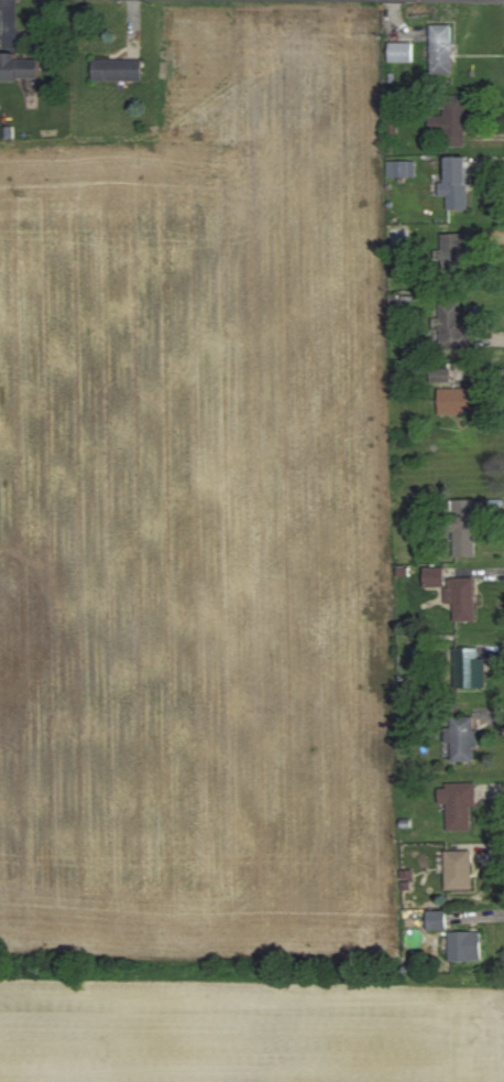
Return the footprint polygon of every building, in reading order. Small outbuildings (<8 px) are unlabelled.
[(431,25),(431,74),(452,74),(452,25),(431,25)] [(412,62),(412,42),(389,42),(389,62),(412,62)] [(39,80),(39,59),(16,59),(16,53),(0,53),(0,80),(39,80)] [(92,80),(141,80),(141,59),(92,59),(92,80)] [(443,115),(429,115),(429,133),(442,133),(442,145),(466,145),(466,95),(443,95),(443,115)] [(445,183),(439,183),(439,198),(446,198),(446,209),(468,209),(468,157),(445,157),(445,183)] [(387,177),(415,177),(415,161),(387,161),(387,177)] [(390,228),(390,248),(407,248),(407,228),(390,228)] [(441,277),(466,277),(466,234),(441,234),(441,277)] [(438,302),(439,349),(468,348),(467,316),(461,316),(461,302),(438,302)] [(471,401),(471,388),(439,388),(439,414),(478,414),(478,401),(471,401)] [(475,500),(453,500),(453,517),(445,517),(445,533),(454,533),(454,556),(475,556),(475,500)] [(475,621),(475,578),(448,578),(448,604),(453,604),(453,621),(475,621)] [(479,689),(479,649),(455,649),(455,689),(479,689)] [(477,717),(451,717),(452,761),(477,761),(477,717)] [(447,802),(447,831),(474,831),(474,785),(440,785),(440,802),(447,802)] [(445,890),(472,890),(472,849),(445,849),(445,890)] [(428,930),(447,930),(447,911),(428,911),(428,930)] [(481,932),(449,932),(449,961),(481,961),(481,932)]
